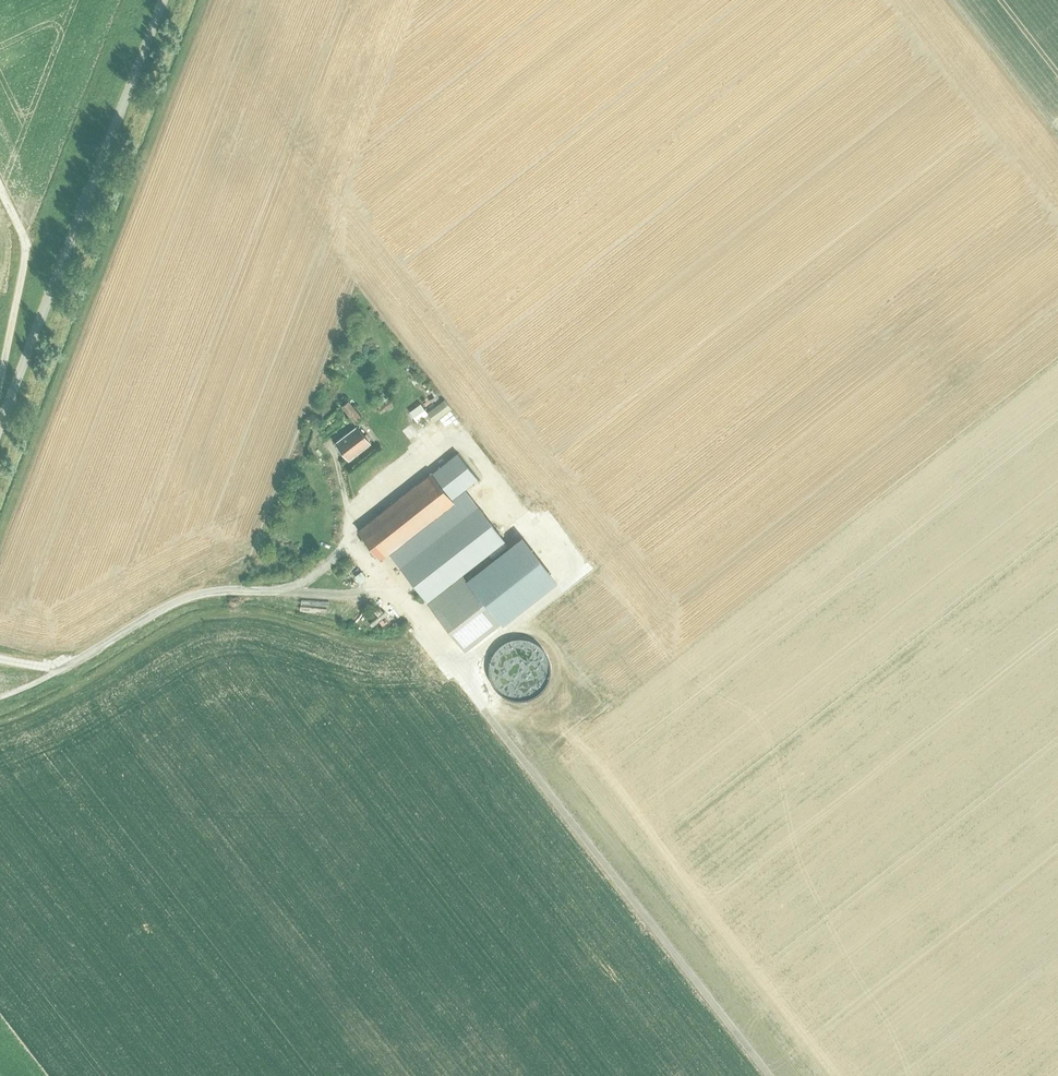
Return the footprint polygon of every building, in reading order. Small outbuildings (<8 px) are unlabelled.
[(429,381),(421,384),(424,393),(432,390),(429,381)] [(417,421),(427,413),(434,421),(451,408),(445,399),(427,412),(421,404),(411,412),(417,421)] [(342,406),(356,424),(363,419),(349,401),(342,406)] [(407,420),(399,424),(406,437),(414,432),(407,420)] [(335,443),(349,460),(370,443),(357,426),(335,443)] [(419,482),(359,530),(381,559),(389,553),(427,601),(465,650),(500,623),(461,574),(504,540),(465,490),(474,482),(479,479),(459,452),(431,474),(419,482)] [(520,538),(468,579),(501,622),(503,624),(555,583),(520,538)]
